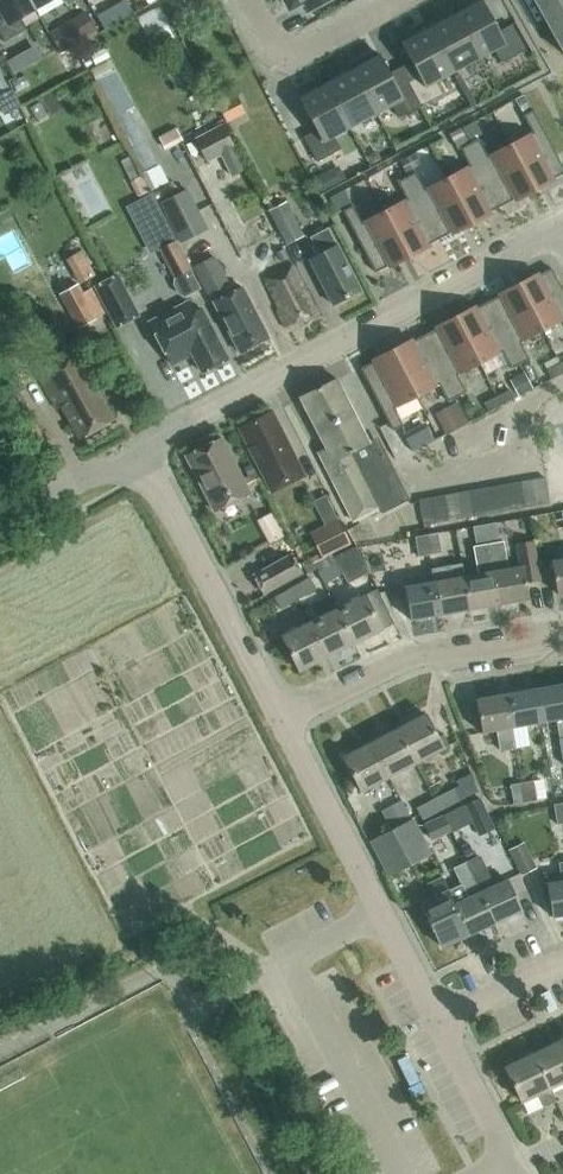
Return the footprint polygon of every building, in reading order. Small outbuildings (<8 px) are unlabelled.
[(30,0),(0,0),(0,9),(1,11),(0,12),(0,38),(3,43),(25,31),(18,19),(36,9),(30,0)] [(36,9),(52,0),(30,0),(36,9)] [(156,30),(177,20),(166,0),(157,0),(144,7),(156,30)] [(283,0),(287,2),(289,5),(290,8),(293,6),(292,6),(301,1),(306,10),(325,0),(283,0)] [(455,12),(479,57),(495,48),(502,61),(526,49),(512,23),(500,30),(484,0),(478,0),(455,12)] [(562,51),(562,0),(534,0),(562,51)] [(96,29),(85,10),(48,32),(59,51),(96,29)] [(455,12),(429,26),(453,71),(479,57),(455,12)] [(419,73),(408,79),(422,104),(444,93),(437,80),(453,71),(429,26),(402,41),(419,73)] [(23,63),(51,51),(44,35),(17,47),(23,63)] [(380,52),(353,67),(377,112),(393,103),(400,116),(422,104),(408,79),(397,85),(380,52)] [(353,67),(326,81),(350,126),(377,112),(353,67)] [(115,70),(95,80),(104,96),(144,172),(156,166),(127,112),(135,108),(115,70)] [(350,126),(326,81),(300,95),(317,128),(304,134),(318,160),(342,147),(335,134),(350,126)] [(237,114),(229,98),(217,105),(226,121),(237,114)] [(510,143),(535,189),(553,180),(552,178),(562,172),(562,164),(534,108),(524,113),(533,131),(510,143)] [(166,126),(173,138),(190,129),(184,117),(166,126)] [(231,176),(243,170),(221,127),(195,141),(206,163),(220,156),(231,176)] [(449,134),(457,148),(460,147),(468,142),(460,128),(449,134)] [(479,137),(469,142),(502,204),(517,196),(518,198),(535,189),(510,143),(488,154),(479,137)] [(470,164),(447,176),(472,222),(490,213),(489,211),(502,204),(469,142),(468,142),(460,147),(470,164)] [(413,152),(398,160),(404,171),(419,163),(413,152)] [(415,170),(406,175),(439,237),(453,230),(454,232),(472,222),(447,176),(425,187),(415,170)] [(326,171),(313,178),(320,193),(333,186),(326,171)] [(406,197),(384,209),(409,256),(426,246),(426,244),(439,237),(406,175),(397,180),(406,197)] [(336,211),(352,203),(344,189),(329,197),(336,211)] [(186,190),(161,203),(180,242),(206,229),(186,190)] [(153,191),(135,201),(159,247),(177,237),(153,191)] [(268,209),(286,244),(304,234),(287,199),(268,209)] [(409,256),(384,209),(361,221),(352,204),(342,209),(376,271),(390,263),(391,265),(409,256)] [(227,211),(218,223),(232,233),(241,220),(227,211)] [(361,288),(337,243),(328,226),(310,235),(319,253),(309,258),(333,303),(361,288)] [(177,237),(159,247),(175,277),(173,284),(177,292),(183,295),(199,288),(190,269),(193,268),(177,237)] [(276,251),(281,261),(289,257),(284,247),(276,251)] [(213,256),(193,267),(207,292),(226,282),(213,256)] [(263,276),(279,308),(278,309),(286,326),(318,310),(294,262),(263,276)] [(517,283),(541,329),(562,318),(562,292),(550,268),(535,275),(534,273),(517,283)] [(94,283),(115,327),(139,315),(117,271),(94,283)] [(59,292),(78,327),(98,316),(78,281),(59,292)] [(500,294),(486,301),(519,363),(527,359),(518,341),(541,329),(517,283),(499,292),(500,294)] [(243,286),(214,301),(240,351),(269,336),(243,286)] [(202,371),(228,358),(201,307),(193,311),(187,298),(146,320),(170,366),(193,354),(202,371)] [(471,306),(454,316),(478,362),(500,351),(509,368),(519,363),(486,301),(472,308),(471,306)] [(437,327),(423,334),(456,396),(465,391),(456,374),(478,362),(454,316),(436,325),(437,327)] [(408,339),(391,349),(415,395),(438,383),(447,401),(456,396),(423,334),(409,341),(408,339)] [(81,437),(115,418),(105,400),(110,398),(78,341),(35,365),(58,407),(63,404),(81,437)] [(415,395),(391,349),(373,358),(374,360),(359,367),(392,429),(402,424),(393,407),(415,395)] [(562,371),(558,363),(546,369),(550,378),(562,371)] [(511,379),(519,394),(531,388),(522,373),(511,379)] [(117,376),(106,381),(112,390),(122,385),(117,376)] [(353,519),(377,506),(381,513),(409,499),(393,467),(377,436),(372,439),(370,440),(337,376),(301,395),(327,446),(319,450),(320,453),(321,455),(351,514),(353,519)] [(509,389),(496,396),(500,404),(513,398),(509,389)] [(500,404),(496,396),(483,402),(488,411),(500,404)] [(436,412),(446,433),(467,422),(456,402),(436,412)] [(240,426),(264,473),(274,492),(307,474),(297,455),(273,409),(240,426)] [(405,438),(411,451),(433,439),(427,427),(405,438)] [(249,491),(247,488),(259,483),(254,472),(242,478),(221,436),(185,454),(214,509),(249,491)] [(545,475),(534,477),(539,503),(550,501),(545,475)] [(534,477),(521,480),(526,505),(539,503),(534,477)] [(521,480),(508,482),(513,507),(526,505),(521,480)] [(508,482),(496,484),(501,509),(513,507),(508,482)] [(501,509),(496,484),(484,486),(489,511),(501,509)] [(484,486),(471,489),(476,514),(489,511),(484,486)] [(471,489),(458,491),(463,516),(476,514),(471,489)] [(458,491),(445,493),(449,518),(463,516),(458,491)] [(445,493),(432,496),(437,521),(449,518),(445,493)] [(424,523),(437,521),(432,496),(420,498),(424,523)] [(282,534),(270,511),(255,519),(268,542),(282,534)] [(350,542),(338,518),(311,531),(322,556),(350,542)] [(504,539),(499,540),(495,520),(485,522),(498,602),(529,596),(526,580),(540,577),(533,538),(516,541),(520,565),(508,567),(504,539)] [(473,545),(478,572),(464,574),(469,607),(498,602),(485,522),(472,524),(476,544),(473,545)] [(439,531),(427,533),(430,553),(442,551),(439,531)] [(418,555),(430,553),(427,533),(415,535),(418,555)] [(325,583),(342,573),(346,581),(368,572),(354,544),(326,557),(316,563),(319,569),(318,570),(325,583)] [(291,550),(250,573),(262,594),(303,572),(291,550)] [(562,590),(562,556),(551,559),(557,591),(562,590)] [(464,574),(450,577),(447,566),(433,569),(440,612),(469,607),(464,574)] [(410,617),(440,612),(433,569),(431,569),(433,580),(405,584),(410,617)] [(309,575),(293,584),(299,598),(316,588),(309,575)] [(281,608),(299,598),(293,584),(274,595),(281,608)] [(365,592),(337,606),(354,641),(382,627),(365,592)] [(337,606),(310,619),(327,654),(354,641),(337,606)] [(299,668),(327,654),(310,619),(282,633),(299,668)] [(562,735),(562,681),(536,686),(542,719),(555,716),(559,736),(562,735)] [(536,686),(506,691),(512,724),(542,719),(536,686)] [(516,746),(512,724),(506,691),(476,696),(482,729),(497,727),(501,749),(516,746)] [(426,712),(398,726),(416,760),(444,746),(426,712)] [(398,726),(371,740),(389,774),(416,760),(398,726)] [(361,789),(389,774),(371,740),(343,755),(361,789)] [(534,779),(522,781),(526,801),(537,799),(534,779)] [(514,803),(526,801),(522,781),(511,783),(514,803)] [(452,787),(435,796),(441,809),(459,800),(452,787)] [(422,819),(441,809),(435,796),(416,806),(422,819)] [(493,827),(479,797),(464,804),(477,834),(493,827)] [(390,829),(398,824),(410,818),(412,817),(402,799),(389,806),(381,810),(390,829)] [(554,803),(558,823),(562,822),(562,801),(554,803)] [(371,839),(377,851),(417,831),(410,818),(398,824),(390,829),(371,839)] [(417,831),(377,851),(389,873),(428,852),(417,831)] [(521,874),(537,866),(524,840),(508,848),(521,874)] [(490,885),(485,873),(486,873),(477,855),(466,860),(495,921),(522,909),(507,877),(490,885)] [(465,896),(454,901),(469,933),(495,921),(466,860),(456,865),(464,883),(460,885),(465,896)] [(561,879),(546,881),(551,914),(562,912),(562,860),(559,861),(561,879)] [(422,901),(428,913),(443,945),(469,933),(454,901),(442,876),(429,882),(435,895),(422,901)] [(533,1051),(550,1086),(562,1080),(562,1042),(561,1038),(533,1051)] [(556,1099),(550,1086),(533,1051),(505,1065),(522,1100),(537,1092),(544,1105),(556,1099)]
